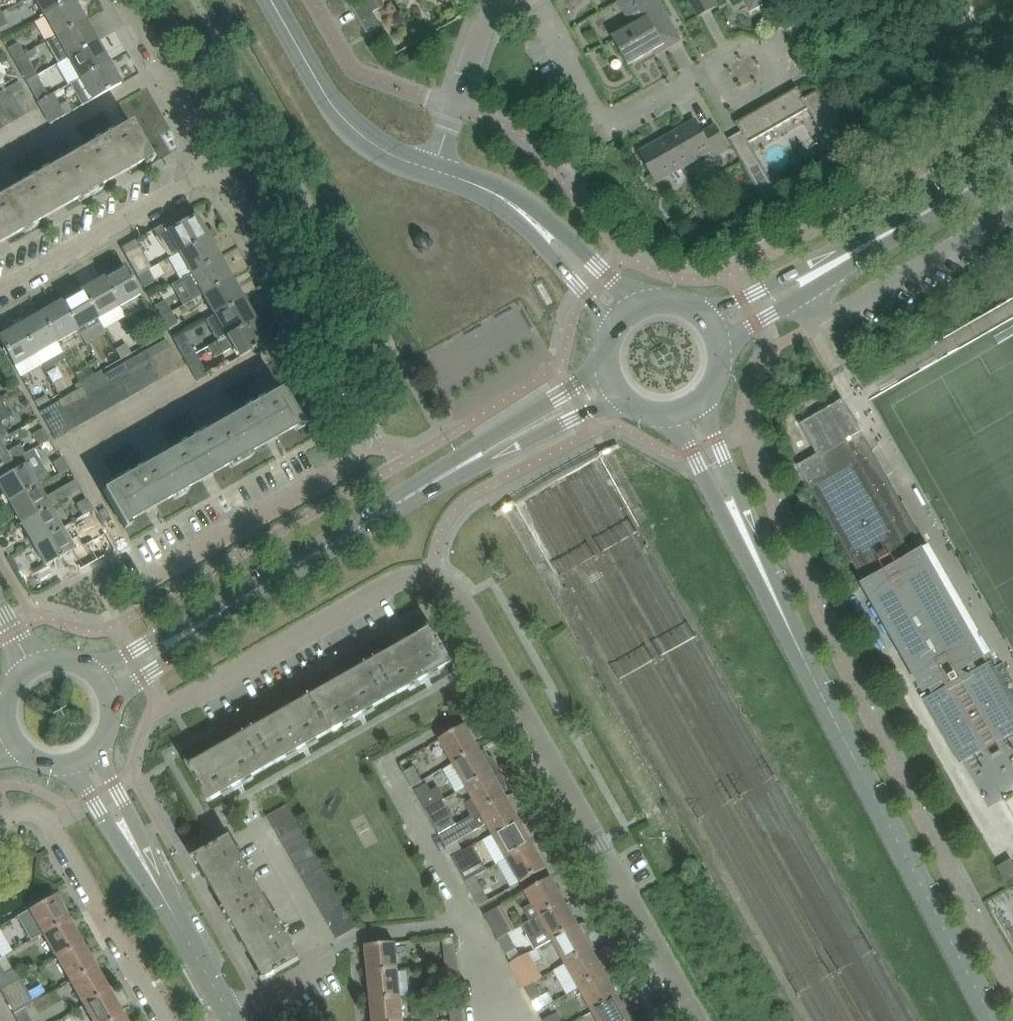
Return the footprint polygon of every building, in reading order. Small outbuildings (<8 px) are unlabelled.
[(44,16),(71,0),(35,0),(44,16)] [(85,19),(74,0),(71,0),(44,16),(56,36),(85,19)] [(352,6),(351,7),(359,21),(374,13),(385,6),(381,0),(363,0),(352,6)] [(613,38),(628,65),(654,51),(661,47),(663,51),(682,41),(659,0),(625,0),(638,23),(631,27),(613,38)] [(699,17),(717,7),(713,0),(690,0),(699,17)] [(751,13),(773,0),(744,0),(751,13)] [(0,13),(0,28),(8,24),(2,12),(0,13)] [(381,26),(374,13),(359,21),(367,34),(368,34),(368,33),(381,26)] [(58,63),(68,57),(97,40),(85,19),(56,36),(46,42),(58,63)] [(80,78),(109,61),(97,40),(68,57),(80,78)] [(9,47),(16,60),(26,54),(19,41),(9,47)] [(34,49),(26,54),(16,60),(28,81),(38,75),(29,59),(37,55),(34,49)] [(109,61),(80,78),(92,100),(122,83),(109,61)] [(3,102),(13,121),(24,115),(13,97),(25,90),(20,81),(0,92),(0,98),(3,102)] [(31,90),(38,102),(52,94),(50,95),(43,83),(31,90)] [(764,201),(778,193),(749,143),(809,109),(829,146),(850,135),(839,115),(841,114),(837,107),(835,109),(824,88),(804,99),(798,88),(736,123),(741,132),(728,139),(764,201)] [(36,108),(33,105),(25,90),(13,97),(24,115),(36,108)] [(58,105),(52,94),(38,102),(51,124),(65,116),(58,105)] [(66,100),(58,105),(65,116),(72,111),(66,100)] [(13,121),(3,102),(0,104),(0,122),(3,127),(13,121)] [(703,133),(695,120),(639,152),(657,183),(712,152),(715,157),(729,150),(715,126),(703,133)] [(93,190),(95,194),(96,194),(94,190),(149,158),(151,162),(152,161),(131,125),(108,138),(106,135),(105,135),(107,138),(99,143),(97,140),(96,140),(98,144),(71,159),(90,192),(93,190)] [(33,181),(23,186),(12,192),(31,226),(84,195),(86,199),(87,199),(85,195),(90,192),(71,159),(43,175),(41,172),(40,172),(42,175),(34,180),(32,177),(31,177),(33,181)] [(28,227),(30,231),(31,230),(29,227),(31,226),(12,192),(0,199),(0,243),(28,227)] [(163,224),(167,231),(155,238),(170,258),(179,253),(208,236),(196,215),(190,218),(186,211),(163,224)] [(179,253),(191,274),(220,257),(208,236),(179,253)] [(125,255),(137,276),(148,270),(152,268),(140,247),(125,255)] [(191,274),(182,279),(194,300),(203,295),(232,278),(220,257),(191,274)] [(102,277),(119,306),(140,294),(124,265),(102,277)] [(148,270),(137,276),(144,288),(155,281),(148,270)] [(102,277),(81,289),(98,318),(119,306),(102,277)] [(203,295),(214,315),(244,299),(232,278),(203,295)] [(81,289),(60,301),(77,330),(86,325),(98,318),(81,289)] [(244,299),(214,315),(206,320),(218,341),(256,319),(244,299)] [(154,307),(161,318),(172,312),(165,300),(154,307)] [(56,342),(77,330),(60,301),(40,313),(56,342)] [(172,312),(161,318),(168,330),(178,324),(172,312)] [(40,313),(19,325),(35,354),(42,364),(45,371),(66,359),(62,353),(56,342),(40,313)] [(214,358),(233,347),(239,358),(268,341),(256,319),(218,341),(208,346),(214,358)] [(35,354),(19,325),(0,335),(0,341),(20,377),(42,364),(35,354)] [(150,360),(160,354),(171,347),(167,339),(145,352),(150,360)] [(189,342),(178,348),(184,360),(195,353),(189,342)] [(116,350),(121,359),(122,360),(132,354),(126,344),(116,350)] [(171,347),(160,354),(172,374),(183,367),(171,347)] [(145,352),(124,363),(129,372),(139,366),(150,360),(145,352)] [(208,376),(208,375),(195,353),(184,360),(197,382),(208,376)] [(172,374),(160,354),(150,360),(161,380),(172,374)] [(150,360),(139,366),(151,386),(161,380),(150,360)] [(75,374),(82,387),(103,375),(96,362),(75,374)] [(103,375),(108,384),(118,378),(129,372),(124,363),(103,375)] [(140,391),(151,386),(139,366),(129,372),(140,391)] [(140,391),(129,372),(118,378),(130,397),(140,391)] [(103,375),(82,387),(87,395),(98,390),(108,384),(103,375)] [(119,403),(130,397),(118,378),(108,384),(119,403)] [(119,403),(108,384),(98,390),(109,409),(119,403)] [(77,401),(87,395),(82,387),(61,399),(66,407),(77,401)] [(109,409),(98,390),(87,395),(98,415),(109,409)] [(245,456),(278,437),(300,425),(302,428),(303,428),(282,391),(258,404),(257,401),(256,402),(258,405),(249,409),(248,406),(247,407),(249,410),(223,425),(241,458),(244,456),(246,460),(247,460),(245,456)] [(34,401),(37,406),(48,399),(46,394),(34,401)] [(88,421),(98,415),(87,395),(77,401),(88,421)] [(8,436),(0,422),(10,417),(0,398),(0,440),(8,436)] [(56,439),(67,433),(56,413),(66,407),(61,399),(40,411),(56,439)] [(77,427),(88,421),(77,401),(66,407),(77,427)] [(56,413),(67,433),(77,427),(66,407),(56,413)] [(236,461),(241,458),(223,425),(193,441),(192,438),(191,439),(193,442),(185,446),(183,443),(182,444),(184,447),(163,458),(182,491),(235,461),(237,465),(238,465),(236,461)] [(39,446),(50,440),(43,429),(33,435),(39,446)] [(996,740),(1012,731),(1012,715),(986,668),(979,673),(920,569),(912,574),(906,564),(914,559),(911,554),(919,550),(916,543),(923,539),(861,431),(818,456),(827,471),(807,482),(925,690),(928,688),(934,698),(928,702),(961,760),(985,747),(991,759),(1003,752),(996,740)] [(25,454),(20,445),(6,453),(0,442),(0,468),(25,454)] [(39,486),(51,479),(34,449),(25,454),(0,468),(0,487),(9,503),(39,486)] [(53,463),(59,475),(69,469),(63,457),(53,463)] [(182,491),(163,458),(138,473),(136,470),(135,470),(137,473),(128,478),(127,475),(126,475),(128,479),(104,492),(125,529),(126,528),(124,524),(175,495),(179,493),(181,497),(182,496),(180,493),(182,491)] [(21,524),(51,507),(51,508),(82,490),(76,481),(46,499),(39,486),(9,503),(21,524)] [(83,516),(93,511),(87,499),(77,505),(83,516)] [(21,524),(33,545),(62,528),(51,508),(51,507),(21,524)] [(96,516),(85,522),(89,530),(100,523),(96,516)] [(62,528),(33,545),(45,566),(58,558),(58,559),(62,557),(61,556),(69,552),(75,562),(111,542),(100,523),(89,530),(69,541),(62,528)] [(369,667),(388,701),(409,688),(411,692),(431,681),(429,676),(453,663),(434,630),(369,667)] [(364,714),(388,701),(369,667),(312,699),(331,732),(345,725),(347,728),(366,717),(364,714)] [(309,745),(331,732),(312,699),(247,736),(266,769),(288,757),(290,760),(311,748),(309,745)] [(441,739),(454,763),(479,749),(466,725),(441,739)] [(212,800),(224,793),(225,796),(245,785),(244,782),(266,769),(247,736),(189,768),(209,803),(213,800),(212,800)] [(454,763),(444,769),(457,793),(468,787),(500,769),(494,759),(489,758),(485,760),(479,749),(454,763)] [(420,778),(414,767),(404,772),(411,783),(420,778)] [(474,798),(464,803),(472,816),(506,796),(500,786),(504,784),(505,779),(500,769),(468,787),(474,798)] [(424,784),(422,781),(412,787),(426,810),(446,799),(439,786),(432,790),(427,782),(424,784)] [(472,816),(449,828),(439,834),(447,847),(488,824),(494,835),(519,821),(506,796),(472,816)] [(274,827),(293,816),(287,805),(268,816),(274,827)] [(432,821),(439,834),(449,828),(442,815),(432,821)] [(299,826),(293,816),(274,827),(279,837),(299,826)] [(519,821),(494,835),(507,859),(533,845),(519,821)] [(304,836),(299,826),(279,837),(285,847),(304,836)] [(310,846),(304,836),(285,847),(290,857),(310,846)] [(198,858),(222,899),(229,913),(226,915),(226,916),(230,914),(234,922),(231,924),(231,925),(235,923),(266,978),(263,980),(263,981),(300,960),(230,837),(193,858),(194,860),(198,858)] [(546,869),(533,845),(507,859),(521,883),(546,869)] [(310,846),(290,857),(297,868),(316,857),(310,846)] [(473,846),(452,858),(466,882),(476,876),(487,870),(473,846)] [(322,867),(316,857),(297,868),(303,878),(322,867)] [(1002,869),(1002,870),(1000,866),(999,867),(1006,880),(1012,876),(1012,874),(1008,866),(1002,869)] [(303,878),(308,888),(328,877),(322,867),(303,878)] [(476,876),(466,882),(474,896),(484,891),(479,881),(476,876)] [(334,887),(328,877),(308,888),(314,899),(334,887)] [(531,921),(540,917),(565,902),(551,878),(526,892),(533,904),(524,909),(531,921)] [(314,899),(320,909),(340,898),(334,887),(314,899)] [(29,909),(18,916),(32,941),(43,934),(68,919),(62,907),(64,903),(60,897),(55,897),(54,895),(29,909)] [(345,908),(340,898),(320,909),(326,919),(345,908)] [(565,902),(540,917),(531,921),(523,926),(529,937),(546,928),(553,940),(578,926),(565,902)] [(500,907),(485,915),(498,940),(508,934),(513,931),(500,907)] [(326,919),(332,929),(351,918),(345,908),(326,919)] [(357,928),(351,918),(332,929),(337,939),(357,928)] [(82,943),(68,919),(43,934),(57,958),(82,943)] [(578,926),(553,940),(566,964),(592,950),(586,940),(590,937),(591,933),(587,925),(583,925),(579,927),(578,926)] [(508,934),(498,940),(506,954),(516,948),(508,934)] [(366,945),(369,973),(399,970),(396,942),(366,945)] [(95,967),(82,943),(57,958),(70,981),(95,967)] [(445,949),(446,966),(457,964),(456,948),(445,949)] [(605,974),(592,950),(566,964),(580,988),(605,974)] [(528,954),(511,963),(525,987),(535,982),(542,978),(528,954)] [(448,982),(459,981),(457,964),(446,966),(448,982)] [(0,990),(10,984),(20,979),(15,969),(5,975),(0,966),(0,989),(0,990)] [(95,967),(70,981),(84,1005),(109,990),(95,967)] [(369,973),(372,1000),(402,997),(399,970),(369,973)] [(619,997),(605,974),(580,988),(593,1012),(619,997)] [(20,979),(10,984),(0,990),(14,1013),(24,1008),(34,1002),(20,979)] [(543,996),(535,982),(525,987),(533,1002),(543,996)] [(109,990),(84,1005),(93,1020),(110,1020),(123,1014),(109,990)] [(372,1000),(374,1020),(404,1020),(402,997),(372,1000)] [(593,1012),(598,1020),(632,1020),(619,997),(593,1012)] [(450,1004),(451,1020),(463,1019),(461,1003),(450,1004)] [(24,1008),(14,1013),(18,1020),(31,1020),(24,1008)]
